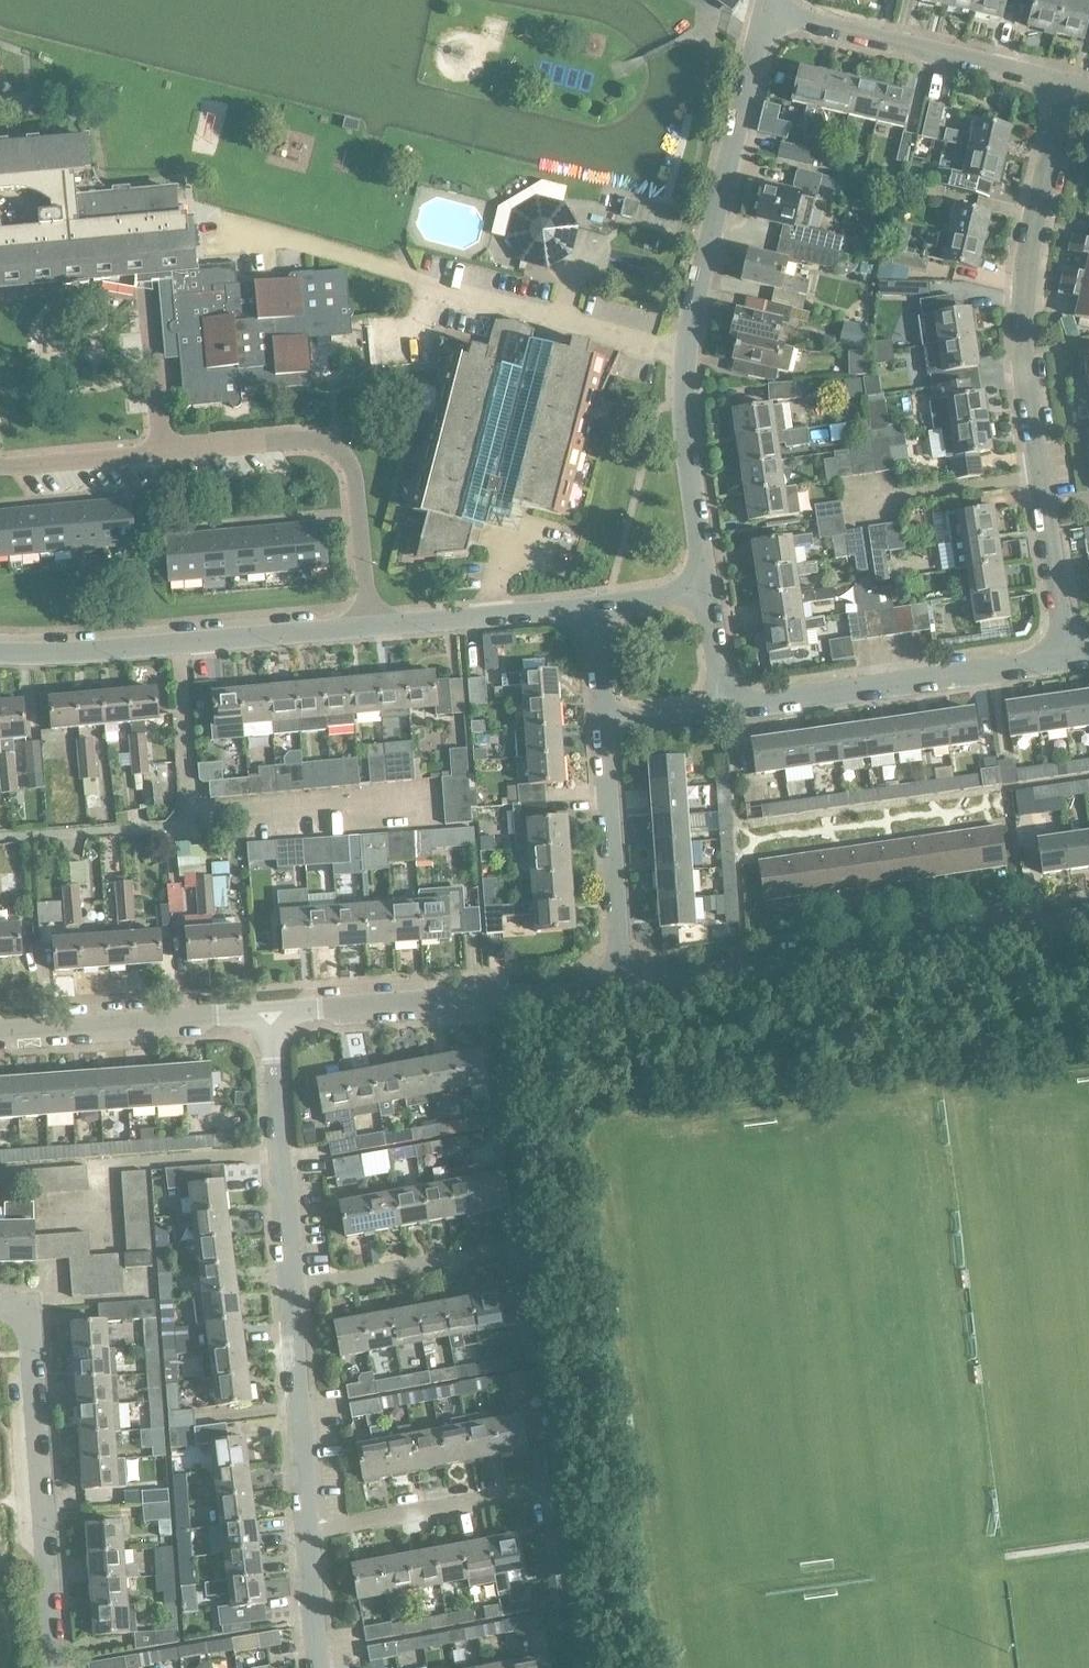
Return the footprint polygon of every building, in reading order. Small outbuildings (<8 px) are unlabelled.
[(734,9),(741,0),(716,0),(727,9),(730,5),(734,9)] [(948,0),(919,0),(919,4),(945,10),(948,0)] [(945,10),(973,16),(977,0),(948,0),(945,10)] [(973,16),(1001,23),(1006,0),(977,0),(973,16)] [(1064,1),(1064,0),(1035,0),(1027,30),(1055,37),(1064,1)] [(1055,37),(1083,44),(1088,20),(1088,0),(1082,0),(1080,5),(1064,1),(1055,37)] [(821,111),(829,77),(801,70),(800,73),(793,71),(791,83),(797,84),(792,105),(806,108),(803,122),(817,125),(820,111),(821,111)] [(829,77),(821,111),(848,118),(857,83),(829,77)] [(884,90),(857,83),(848,118),(876,124),(884,90)] [(884,90),(876,124),(905,131),(913,97),(884,90)] [(928,101),(920,136),(935,139),(943,105),(928,101)] [(359,122),(345,118),(343,129),(357,132),(359,122)] [(942,141),(970,148),(1005,156),(1011,131),(976,123),(973,134),(945,128),(942,141)] [(903,134),(896,161),(911,165),(918,138),(903,134)] [(60,285),(60,288),(87,285),(87,282),(91,282),(92,285),(117,283),(117,279),(133,278),(133,284),(132,291),(134,291),(135,287),(170,284),(171,299),(186,298),(184,273),(195,272),(194,270),(190,224),(177,225),(174,193),(91,201),(85,141),(0,149),(0,290),(60,285)] [(808,165),(811,153),(812,150),(784,144),(780,158),(808,165)] [(1005,156),(970,148),(969,150),(963,149),(960,162),(942,158),(939,172),(998,186),(1001,173),(1004,174),(1007,162),(1004,161),(1005,156)] [(822,156),(820,167),(835,171),(838,160),(822,156)] [(852,163),(838,160),(835,171),(849,174),(852,163)] [(781,237),(842,252),(846,239),(809,230),(816,203),(817,203),(821,186),(838,190),(841,179),(798,169),(792,197),(764,190),(756,222),(783,228),(781,237)] [(884,176),(865,171),(862,181),(881,186),(884,176)] [(936,185),(912,179),(908,194),(931,200),(936,185)] [(512,213),(505,239),(520,264),(535,255),(545,270),(567,257),(574,229),(560,207),(535,200),(524,207),(522,215),(512,213)] [(624,206),(621,218),(634,220),(636,209),(624,206)] [(949,233),(984,242),(990,217),(955,208),(949,233)] [(984,242),(949,233),(945,248),(936,247),(935,249),(926,247),(923,258),(895,251),(891,264),(926,273),(930,261),(976,272),(984,242)] [(842,252),(781,237),(775,261),(747,254),(740,283),(774,291),(771,303),(791,308),(802,311),(809,281),(785,275),(787,265),(794,266),(794,263),(837,274),(842,252)] [(1088,258),(1088,242),(1072,237),(1070,247),(1071,249),(1070,253),(1068,253),(1068,254),(1070,254),(1088,258)] [(1079,301),(1074,319),(1088,323),(1088,258),(1085,275),(1082,288),(1079,301)] [(1082,288),(1085,275),(1064,269),(1062,279),(1063,281),(1062,283),(1082,288)] [(169,327),(167,330),(168,335),(169,338),(172,338),(175,339),(188,338),(189,358),(180,359),(184,395),(224,391),(225,395),(227,398),(230,398),(233,397),(237,393),(237,390),(276,383),(276,388),(309,385),(306,337),(317,336),(331,335),(349,334),(348,320),(352,319),(354,316),(355,312),(351,307),(347,306),(345,282),(340,274),(314,276),(314,272),(294,274),(291,275),(289,277),(288,281),(223,289),(221,286),(219,286),(214,286),(212,288),(212,297),(171,301),(174,327),(169,327)] [(919,282),(879,281),(879,295),(919,296),(919,282)] [(1082,288),(1062,283),(1062,285),(1060,286),(1057,296),(1079,301),(1082,288)] [(939,344),(972,339),(968,313),(955,314),(953,296),(919,301),(922,319),(935,318),(939,344)] [(791,308),(771,303),(770,306),(765,304),(761,319),(735,313),(730,337),(737,338),(774,347),(780,325),(787,326),(791,308)] [(419,468),(412,513),(427,516),(422,544),(435,560),(466,557),(474,529),(482,531),(487,514),(508,519),(512,506),(560,519),(572,474),(577,475),(584,459),(576,457),(588,412),(593,413),(620,355),(571,342),(568,355),(530,345),(533,333),(515,323),(494,323),(486,353),(439,341),(434,406),(439,407),(428,452),(420,450),(419,467),(419,468)] [(331,335),(317,336),(318,345),(320,344),(332,343),(331,335)] [(876,349),(894,347),(892,336),(874,338),(876,349)] [(793,351),(774,347),(737,338),(732,362),(750,366),(747,378),(767,383),(774,383),(777,373),(788,375),(793,351)] [(964,372),(977,370),(972,339),(939,344),(924,346),(931,388),(966,383),(964,372)] [(895,358),(894,347),(876,349),(878,361),(895,358)] [(848,371),(866,369),(865,354),(847,356),(848,371)] [(795,382),(774,383),(767,383),(768,400),(796,399),(795,382)] [(951,428),(985,423),(981,396),(968,398),(966,383),(931,388),(933,403),(947,401),(950,416),(933,419),(935,431),(951,428)] [(736,438),(774,432),(771,408),(733,413),(736,438)] [(985,423),(951,428),(956,459),(952,460),(955,481),(981,477),(978,456),(990,454),(985,423)] [(887,427),(890,449),(906,446),(903,425),(887,427)] [(890,449),(887,427),(886,427),(870,430),(876,474),(893,471),(890,449)] [(876,474),(870,430),(856,433),(859,449),(851,450),(855,477),(876,474)] [(778,460),(774,432),(736,438),(740,465),(778,460)] [(929,476),(947,475),(946,447),(927,448),(929,476)] [(855,477),(851,450),(833,453),(837,480),(855,477)] [(778,460),(740,465),(744,493),(782,488),(778,460)] [(782,488),(744,493),(749,523),(786,518),(782,488)] [(814,506),(816,521),(843,517),(841,501),(814,506)] [(100,505),(105,550),(133,547),(129,503),(100,505)] [(105,550),(100,505),(69,508),(74,553),(105,550)] [(952,542),(996,536),(991,506),(948,512),(952,542)] [(74,553),(69,508),(37,511),(42,556),(74,553)] [(42,556),(37,511),(5,514),(10,559),(42,556)] [(5,514),(0,515),(0,560),(10,559),(5,514)] [(845,530),(843,517),(816,521),(819,538),(846,535),(845,530)] [(885,525),(889,551),(905,549),(901,523),(885,525)] [(889,551),(885,525),(868,528),(871,553),(885,552),(889,551)] [(294,528),(298,573),(327,570),(323,526),(294,528)] [(298,573),(294,528),(263,531),(267,575),(298,573)] [(862,528),(845,530),(846,535),(849,556),(855,556),(865,554),(862,528)] [(263,531),(230,534),(234,578),(267,575),(263,531)] [(230,534),(200,536),(203,581),(234,578),(230,534)] [(203,581),(200,536),(163,540),(167,584),(203,581)] [(1000,563),(996,536),(952,542),(956,569),(966,568),(1000,563)] [(756,570),(793,565),(791,549),(815,546),(814,537),(789,540),(752,545),(756,570)] [(889,579),(885,552),(871,553),(876,581),(889,579)] [(857,572),(868,570),(865,554),(855,556),(857,572)] [(41,560),(42,568),(52,567),(51,559),(41,560)] [(953,559),(938,561),(941,588),(956,586),(953,559)] [(817,562),(793,565),(756,570),(760,598),(797,593),(795,577),(818,574),(817,562)] [(1000,563),(966,568),(971,596),(1004,591),(1000,563)] [(813,591),(797,593),(760,598),(764,625),(801,620),(799,605),(814,603),(813,591)] [(1009,621),(1004,591),(971,596),(975,626),(1009,621)] [(910,607),(914,634),(931,631),(927,605),(910,607)] [(910,607),(894,609),(898,636),(914,634),(910,607)] [(894,609),(878,612),(882,638),(898,636),(894,609)] [(869,640),(882,638),(878,612),(865,614),(869,640)] [(847,616),(851,643),(869,640),(865,614),(847,616)] [(824,617),(801,620),(764,625),(768,656),(806,650),(803,632),(825,629),(824,617)] [(416,679),(406,679),(408,713),(435,710),(436,719),(451,718),(448,684),(434,685),(433,677),(433,674),(416,675),(416,679)] [(524,703),(557,700),(556,674),(506,678),(507,688),(522,686),(524,703)] [(487,676),(470,677),(472,706),(489,705),(487,676)] [(406,679),(378,682),(381,715),(381,719),(381,720),(409,718),(408,713),(406,679)] [(378,682),(350,684),(353,717),(381,715),(378,682)] [(350,684),(323,686),(326,720),(327,729),(354,726),(353,717),(350,684)] [(323,686),(296,689),(298,722),(326,720),(323,686)] [(296,689),(269,691),(271,724),(298,722),(296,689)] [(155,691),(128,694),(132,725),(158,722),(155,691)] [(271,724),(269,691),(241,693),(244,727),(245,739),(272,736),(271,724)] [(244,727),(241,693),(212,696),(215,729),(244,727)] [(128,694),(102,696),(106,728),(132,725),(128,694)] [(1063,698),(1068,732),(1088,729),(1088,695),(1063,698)] [(106,728),(102,696),(77,699),(80,731),(106,728)] [(1068,732),(1063,698),(1036,702),(1040,736),(1068,732)] [(80,731),(77,699),(49,702),(52,734),(80,731)] [(560,727),(557,700),(524,703),(526,730),(560,727)] [(1040,736),(1036,702),(1006,707),(1011,740),(1040,736)] [(16,771),(13,738),(25,737),(21,705),(0,707),(0,743),(1,752),(0,752),(0,760),(1,773),(16,771)] [(972,712),(946,716),(950,749),(977,745),(972,712)] [(946,716),(917,720),(922,753),(950,749),(946,716)] [(472,720),(473,732),(487,731),(486,719),(472,720)] [(922,753),(917,720),(890,724),(895,757),(922,753)] [(895,757),(890,724),(864,728),(868,761),(895,757)] [(560,727),(526,730),(516,731),(517,759),(528,758),(562,755),(560,727)] [(864,728),(836,732),(841,765),(868,761),(864,728)] [(836,732),(809,736),(813,769),(841,765),(836,732)] [(132,755),(148,754),(146,734),(131,735),(132,755)] [(809,736),(782,740),(786,773),(813,769),(809,736)] [(80,760),(95,759),(94,739),(79,740),(80,760)] [(25,742),(28,774),(43,773),(40,740),(25,742)] [(786,773),(782,740),(751,744),(756,777),(786,773)] [(489,759),(488,747),(475,748),(476,760),(489,759)] [(451,777),(469,776),(467,750),(449,751),(451,777)] [(149,774),(148,754),(132,755),(134,775),(149,774)] [(396,762),(398,782),(413,780),(411,755),(395,756),(396,762)] [(562,755),(528,758),(530,788),(517,789),(518,805),(546,803),(544,787),(564,785),(562,755)] [(386,783),(384,757),(368,759),(370,784),(386,783)] [(385,757),(384,757),(386,783),(398,782),(396,762),(386,763),(385,757)] [(95,759),(80,760),(82,780),(97,779),(95,759)] [(1072,762),(1074,775),(1088,773),(1088,759),(1072,762)] [(343,761),(345,787),(359,785),(356,760),(343,761)] [(345,787),(343,761),(329,762),(331,788),(345,787)] [(331,788),(329,762),(315,763),(318,789),(331,788)] [(651,789),(684,787),(683,762),(649,764),(651,789)] [(1074,775),(1072,762),(1045,765),(1047,779),(1074,775)] [(315,763),(302,765),(304,790),(318,789),(315,763)] [(304,790),(302,765),(288,766),(291,792),(304,790)] [(1047,779),(1045,765),(1016,770),(1016,783),(1047,779)] [(288,766),(275,767),(277,793),(291,792),(288,766)] [(277,793),(275,767),(258,769),(259,778),(260,794),(277,793)] [(18,792),(16,771),(1,773),(3,793),(18,792)] [(982,788),(980,774),(954,778),(956,792),(982,788)] [(474,775),(469,776),(451,777),(442,778),(443,796),(469,793),(476,792),(474,775)] [(259,778),(248,779),(249,795),(260,794),(259,778)] [(956,792),(954,778),(925,782),(927,796),(956,792)] [(249,795),(248,779),(208,782),(210,800),(249,795)] [(1088,794),(1086,781),(1059,785),(1061,798),(1088,794)] [(925,782),(898,786),(900,800),(927,796),(925,782)] [(162,783),(145,785),(148,808),(164,806),(162,783)] [(729,784),(715,785),(717,811),(731,810),(729,784)] [(1061,798),(1059,785),(1032,789),(1034,802),(1061,798)] [(898,786),(872,790),(874,804),(900,800),(898,786)] [(684,787),(651,789),(652,816),(686,813),(684,787)] [(872,790),(844,794),(846,808),(874,804),(872,790)] [(469,793),(443,796),(445,811),(470,809),(469,793)] [(846,808),(844,794),(817,798),(819,812),(846,808)] [(819,812),(817,798),(790,802),(792,816),(819,812)] [(792,816),(790,802),(770,805),(772,819),(792,816)] [(546,803),(518,805),(521,850),(529,849),(568,846),(566,822),(547,823),(546,803)] [(470,809),(445,811),(446,826),(472,824),(470,809)] [(731,810),(717,811),(719,839),(733,838),(731,810)] [(686,813),(652,816),(654,843),(688,841),(686,813)] [(1000,830),(970,834),(975,872),(1006,868),(1000,830)] [(431,832),(413,833),(415,860),(433,858),(431,832)] [(413,833),(387,835),(388,862),(415,860),(413,833)] [(970,834),(941,838),(946,877),(975,872),(970,834)] [(387,835),(360,837),(361,864),(388,862),(387,835)] [(1066,839),(1071,872),(1088,870),(1088,836),(1066,839)] [(361,864),(360,837),(331,839),(333,866),(361,864)] [(735,865),(733,838),(719,839),(721,866),(735,865)] [(946,877),(941,838),(909,843),(914,881),(946,877)] [(331,839),(304,841),(306,868),(333,866),(331,839)] [(1071,872),(1066,839),(1038,843),(1043,877),(1071,872)] [(306,868),(304,841),(275,843),(277,870),(306,868)] [(688,841),(654,843),(656,871),(690,868),(688,841)] [(914,881),(909,843),(881,847),(886,886),(914,881)] [(570,874),(568,846),(529,849),(531,877),(570,874)] [(881,847),(850,852),(855,890),(886,886),(881,847)] [(497,852),(483,853),(484,864),(497,863),(497,852)] [(850,852),(821,856),(826,894),(855,890),(850,852)] [(821,856),(791,861),(796,899),(826,894),(821,856)] [(73,884),(80,883),(86,882),(84,861),(71,862),(73,884)] [(796,899),(791,861),(759,865),(765,903),(796,899)] [(737,893),(735,865),(721,866),(724,894),(737,893)] [(692,896),(690,868),(656,871),(658,899),(692,896)] [(572,902),(570,874),(531,877),(533,904),(572,902)] [(197,895),(214,894),(212,877),(196,878),(197,895)] [(118,901),(134,900),(132,879),(117,881),(118,901)] [(499,879),(484,880),(485,890),(499,890),(499,879)] [(170,883),(173,912),(183,911),(181,882),(170,883)] [(80,883),(73,884),(63,884),(64,904),(81,903),(80,883)] [(445,903),(418,905),(421,944),(449,942),(448,936),(463,935),(461,893),(444,894),(445,903)] [(739,924),(737,893),(724,894),(724,907),(726,925),(739,924)] [(214,894),(197,895),(198,913),(215,912),(214,894)] [(694,928),(692,896),(658,899),(660,931),(694,928)] [(716,911),(715,896),(704,897),(705,912),(716,911)] [(37,901),(39,923),(63,921),(62,900),(37,901)] [(136,920),(134,900),(118,901),(120,921),(136,920)] [(572,902),(533,904),(533,905),(484,908),(487,935),(503,935),(503,919),(534,917),(535,935),(574,932),(572,902)] [(81,903),(64,904),(66,924),(80,923),(83,923),(81,903)] [(312,951),(309,913),(308,905),(280,907),(281,914),(280,915),(282,953),(312,951)] [(421,944),(418,905),(391,907),(394,946),(421,944)] [(391,907),(364,909),(367,948),(394,946),(391,907)] [(364,909),(336,911),(338,950),(367,948),(364,909)] [(336,911),(309,913),(312,951),(338,950),(336,911)] [(702,917),(713,942),(728,936),(718,911),(702,917)] [(215,912),(198,913),(184,914),(187,964),(215,963),(213,931),(212,917),(215,917),(215,912)] [(80,923),(66,924),(67,933),(80,932),(80,923)] [(0,929),(0,960),(20,959),(18,928),(0,929)] [(239,929),(213,931),(215,963),(241,961),(239,929)] [(134,937),(136,968),(160,966),(158,935),(134,937)] [(134,937),(108,938),(110,969),(136,968),(134,937)] [(108,938),(81,940),(83,971),(110,969),(108,938)] [(634,952),(649,950),(648,938),(632,940),(634,952)] [(83,971),(81,940),(52,942),(54,973),(83,971)] [(463,1053),(451,1055),(457,1088),(459,1096),(471,1094),(470,1086),(485,1083),(477,1044),(462,1047),(463,1053)] [(451,1055),(424,1061),(430,1093),(457,1088),(451,1055)] [(424,1061),(398,1065),(404,1098),(405,1106),(431,1101),(430,1093),(424,1061)] [(209,1064),(180,1066),(183,1105),(212,1103),(210,1078),(209,1064)] [(404,1098),(398,1065),(371,1071),(378,1111),(379,1115),(393,1112),(391,1101),(404,1098)] [(180,1066),(153,1068),(155,1107),(183,1105),(180,1066)] [(153,1068),(125,1070),(128,1109),(155,1107),(153,1068)] [(125,1070),(96,1072),(99,1111),(128,1109),(125,1070)] [(378,1111),(371,1071),(344,1075),(352,1116),(378,1111)] [(96,1072),(70,1074),(72,1113),(99,1111),(96,1072)] [(70,1074),(42,1076),(45,1115),(72,1113),(70,1074)] [(352,1116),(344,1075),(317,1081),(323,1113),(325,1122),(336,1119),(342,1125),(343,1137),(327,1140),(330,1153),(358,1149),(356,1138),(352,1116)] [(42,1076),(14,1078),(16,1117),(45,1115),(42,1076)] [(0,1079),(0,1118),(16,1117),(14,1078),(0,1079)] [(249,1093),(236,1092),(235,1105),(248,1106),(249,1093)] [(488,1099),(490,1114),(492,1124),(506,1122),(502,1099),(501,1099),(501,1097),(488,1099)] [(490,1114),(463,1119),(465,1129),(492,1124),(490,1114)] [(465,1129),(463,1119),(436,1124),(438,1134),(465,1129)] [(304,1136),(314,1134),(315,1134),(313,1124),(303,1126),(304,1136)] [(436,1124),(410,1128),(412,1139),(438,1134),(436,1124)] [(498,1159),(514,1156),(509,1127),(492,1130),(498,1159)] [(410,1128),(383,1133),(385,1144),(412,1139),(410,1128)] [(483,1132),(466,1136),(468,1147),(485,1144),(483,1132)] [(314,1134),(304,1136),(306,1144),(316,1143),(314,1134)] [(216,1136),(187,1138),(188,1151),(216,1148),(216,1136)] [(468,1147),(466,1136),(439,1140),(441,1152),(468,1147)] [(187,1138),(160,1140),(161,1153),(188,1151),(187,1138)] [(160,1140),(132,1142),(133,1155),(161,1153),(160,1140)] [(439,1140),(413,1145),(415,1156),(441,1152),(439,1140)] [(132,1142),(103,1144),(104,1157),(133,1155),(132,1142)] [(103,1144),(77,1146),(78,1159),(104,1157),(103,1144)] [(77,1146),(49,1148),(50,1161),(78,1159),(77,1146)] [(49,1148),(21,1150),(22,1164),(30,1163),(30,1162),(50,1161),(49,1148)] [(0,1152),(0,1165),(22,1164),(21,1150),(0,1152)] [(388,1161),(386,1150),(359,1155),(359,1157),(362,1170),(363,1175),(389,1170),(388,1161)] [(362,1170),(359,1157),(333,1162),(335,1175),(362,1170)] [(472,1168),(474,1178),(480,1211),(510,1206),(502,1162),(472,1168)] [(71,1166),(73,1191),(87,1190),(84,1165),(71,1166)] [(191,1215),(224,1211),(222,1192),(228,1191),(225,1165),(168,1170),(170,1188),(180,1187),(181,1197),(189,1196),(191,1215)] [(73,1191),(71,1166),(58,1167),(60,1192),(73,1191)] [(58,1167),(45,1168),(47,1193),(60,1192),(58,1167)] [(47,1193),(45,1168),(32,1169),(33,1193),(47,1193)] [(30,1171),(6,1173),(6,1186),(31,1185),(30,1171)] [(121,1187),(145,1185),(145,1171),(120,1173),(121,1187)] [(480,1211),(474,1178),(447,1183),(453,1216),(480,1211)] [(453,1216),(447,1183),(421,1188),(427,1221),(453,1216)] [(146,1199),(145,1185),(121,1187),(122,1200),(146,1199)] [(427,1221),(421,1188),(394,1193),(400,1226),(427,1221)] [(400,1226),(394,1193),(367,1198),(373,1231),(400,1226)] [(373,1231),(367,1198),(342,1202),(348,1235),(373,1231)] [(147,1212),(146,1199),(122,1200),(123,1214),(147,1212)] [(6,1204),(7,1227),(8,1266),(33,1265),(33,1261),(32,1237),(31,1204),(6,1204)] [(224,1211),(191,1215),(179,1217),(180,1227),(193,1225),(195,1243),(228,1238),(224,1211)] [(147,1212),(123,1214),(124,1228),(148,1226),(147,1212)] [(148,1226),(124,1228),(125,1241),(149,1239),(148,1226)] [(170,1246),(168,1226),(155,1227),(156,1247),(165,1247),(170,1246)] [(87,1234),(73,1235),(75,1259),(88,1257),(87,1234)] [(75,1259),(73,1235),(60,1236),(61,1260),(70,1260),(75,1259)] [(46,1236),(32,1237),(33,1261),(48,1261),(46,1236)] [(61,1260),(60,1236),(46,1236),(48,1261),(61,1260)] [(228,1238),(195,1243),(199,1270),(232,1266),(228,1238)] [(150,1248),(149,1239),(125,1241),(126,1255),(150,1253),(150,1248)] [(165,1247),(156,1247),(158,1275),(172,1273),(170,1246),(165,1247)] [(150,1253),(126,1255),(124,1255),(126,1269),(151,1267),(150,1253)] [(123,1295),(121,1255),(105,1256),(108,1296),(123,1295)] [(99,1257),(88,1257),(89,1271),(90,1284),(91,1297),(108,1296),(105,1256),(99,1257)] [(88,1257),(75,1259),(70,1260),(70,1272),(89,1271),(88,1257)] [(235,1293),(232,1266),(199,1270),(202,1298),(235,1293)] [(89,1271),(70,1272),(71,1285),(90,1284),(89,1271)] [(174,1302),(172,1273),(158,1275),(160,1303),(174,1302)] [(90,1284),(71,1285),(72,1298),(91,1297),(90,1284)] [(235,1293),(202,1298),(206,1325),(239,1321),(235,1293)] [(469,1298),(475,1331),(477,1341),(491,1338),(490,1329),(504,1326),(498,1293),(469,1298)] [(469,1298),(442,1304),(448,1337),(450,1349),(464,1347),(461,1334),(475,1331),(469,1298)] [(98,1304),(99,1321),(68,1323),(70,1341),(75,1340),(75,1352),(108,1349),(106,1320),(130,1319),(143,1318),(145,1346),(145,1347),(159,1346),(159,1344),(155,1300),(129,1302),(98,1304)] [(176,1329),(174,1302),(160,1303),(162,1330),(176,1329)] [(399,1312),(389,1313),(395,1346),(422,1341),(415,1308),(414,1302),(397,1305),(399,1312)] [(442,1304),(415,1308),(422,1341),(448,1337),(442,1304)] [(537,1312),(521,1315),(528,1366),(544,1364),(537,1312)] [(389,1313),(361,1318),(368,1351),(395,1346),(389,1313)] [(368,1351),(361,1318),(335,1323),(341,1356),(368,1351)] [(243,1348),(239,1321),(206,1325),(210,1352),(243,1348)] [(178,1357),(176,1329),(162,1330),(164,1358),(178,1357)] [(161,1373),(159,1346),(145,1347),(147,1375),(161,1373)] [(115,1348),(108,1349),(75,1352),(78,1379),(109,1377),(117,1376),(115,1348)] [(246,1375),(243,1348),(210,1352),(213,1380),(246,1375)] [(178,1357),(164,1358),(166,1386),(180,1384),(178,1357)] [(509,1357),(481,1362),(483,1373),(511,1368),(509,1357)] [(483,1373),(481,1362),(454,1367),(456,1378),(483,1373)] [(456,1378),(454,1367),(438,1370),(440,1381),(456,1378)] [(427,1371),(400,1376),(402,1389),(429,1384),(427,1371)] [(527,1371),(511,1373),(513,1385),(516,1401),(532,1398),(527,1371)] [(161,1373),(147,1375),(149,1403),(163,1402),(161,1373)] [(513,1385),(511,1373),(484,1378),(486,1390),(513,1385)] [(250,1406),(246,1375),(213,1380),(217,1410),(250,1406)] [(400,1376),(373,1381),(373,1382),(375,1394),(402,1389),(400,1376)] [(116,1377),(107,1378),(75,1381),(77,1408),(118,1405),(116,1377)] [(486,1390),(484,1378),(457,1383),(459,1395),(486,1390)] [(373,1382),(358,1385),(346,1387),(349,1400),(376,1395),(375,1394),(373,1382)] [(457,1383),(430,1388),(432,1399),(459,1395),(457,1383)] [(180,1384),(166,1386),(168,1413),(182,1412),(180,1384)] [(432,1399),(430,1388),(403,1393),(405,1404),(432,1399)] [(376,1398),(377,1400),(378,1409),(395,1406),(393,1395),(376,1398)] [(378,1409),(377,1400),(349,1405),(350,1409),(352,1419),(379,1414),(378,1409)] [(165,1429),(163,1402),(149,1403),(151,1430),(165,1429)] [(120,1433),(118,1405),(77,1408),(79,1436),(112,1433),(120,1433)] [(195,1411),(182,1412),(168,1413),(169,1431),(189,1429),(196,1428),(195,1411)] [(498,1454),(492,1421),(490,1412),(463,1417),(470,1459),(498,1454)] [(492,1421),(498,1454),(525,1449),(519,1416),(492,1421)] [(452,1428),(438,1431),(444,1464),(470,1459),(463,1417),(450,1419),(452,1428)] [(130,1435),(143,1435),(142,1420),(120,1422),(123,1465),(143,1463),(143,1447),(130,1448),(130,1435)] [(227,1424),(196,1428),(189,1429),(169,1431),(172,1476),(186,1475),(184,1448),(197,1447),(210,1445),(213,1472),(246,1468),(242,1442),(230,1444),(227,1424)] [(371,1443),(358,1446),(364,1479),(365,1478),(366,1483),(381,1480),(381,1475),(390,1474),(384,1441),(381,1425),(368,1428),(371,1443)] [(417,1469),(411,1436),(409,1426),(395,1429),(396,1439),(384,1441),(390,1474),(393,1473),(393,1478),(408,1475),(407,1471),(417,1469)] [(165,1429),(151,1430),(153,1458),(167,1457),(165,1429)] [(444,1464),(438,1431),(411,1436),(417,1469),(444,1464)] [(114,1461),(112,1433),(79,1436),(81,1463),(114,1461)] [(116,1491),(114,1461),(81,1463),(83,1493),(116,1491)] [(249,1495),(246,1468),(213,1472),(217,1500),(249,1495)] [(188,1503),(186,1475),(172,1476),(174,1504),(188,1503)] [(143,1505),(169,1503),(169,1490),(142,1493),(143,1505)] [(253,1522),(249,1495),(217,1500),(220,1527),(253,1522)] [(171,1519),(169,1503),(143,1505),(144,1521),(158,1520),(171,1519)] [(188,1503),(174,1504),(176,1533),(189,1531),(188,1503)] [(171,1519),(158,1520),(160,1549),(173,1548),(171,1519)] [(253,1522),(220,1527),(209,1528),(213,1556),(224,1554),(257,1550),(253,1522)] [(88,1554),(121,1552),(119,1526),(86,1528),(88,1554)] [(191,1559),(189,1531),(176,1533),(178,1560),(191,1559)] [(487,1539),(493,1572),(499,1605),(501,1616),(501,1617),(529,1612),(527,1599),(511,1602),(505,1570),(521,1567),(518,1552),(541,1548),(538,1532),(515,1536),(515,1534),(487,1539)] [(487,1539),(460,1544),(466,1578),(493,1572),(487,1539)] [(460,1544),(433,1549),(439,1583),(466,1578),(460,1544)] [(173,1548),(160,1549),(162,1572),(156,1572),(156,1577),(174,1575),(173,1548)] [(433,1549),(406,1554),(412,1588),(439,1583),(433,1549)] [(257,1550),(224,1554),(228,1582),(260,1577),(257,1550)] [(122,1567),(121,1552),(88,1554),(90,1582),(123,1579),(138,1578),(137,1566),(122,1567)] [(412,1588),(406,1554),(378,1560),(384,1593),(412,1588)] [(191,1559),(178,1560),(180,1587),(193,1586),(191,1559)] [(384,1593),(378,1560),(352,1565),(358,1598),(384,1593)] [(174,1575),(156,1577),(157,1594),(164,1593),(164,1603),(176,1603),(174,1575)] [(260,1577),(228,1582),(207,1584),(208,1598),(230,1595),(231,1609),(218,1610),(220,1624),(266,1619),(260,1577)] [(567,1605),(563,1577),(548,1578),(553,1607),(567,1605)] [(123,1579),(90,1582),(92,1609),(135,1606),(140,1605),(139,1593),(124,1593),(123,1579)] [(193,1586),(180,1587),(182,1616),(195,1614),(193,1586)] [(176,1603),(164,1603),(166,1621),(177,1620),(176,1603)] [(501,1616),(499,1605),(483,1608),(485,1619),(501,1616)] [(135,1606),(92,1609),(95,1637),(135,1634),(137,1634),(135,1606)] [(472,1610),(455,1613),(458,1624),(474,1621),(472,1610)] [(445,1615),(418,1620),(420,1631),(447,1626),(445,1615)] [(519,1618),(502,1621),(505,1634),(521,1630),(519,1618)] [(420,1631),(418,1620),(390,1625),(392,1636),(420,1631)] [(392,1636),(390,1625),(390,1623),(363,1628),(366,1642),(393,1637),(392,1636)] [(475,1627),(477,1639),(493,1636),(491,1624),(475,1627)] [(475,1627),(448,1632),(450,1644),(477,1639),(475,1627)] [(157,1632),(158,1647),(182,1642),(181,1630),(157,1632)] [(157,1632),(137,1634),(135,1634),(136,1650),(158,1647),(157,1632)] [(450,1644),(448,1632),(421,1637),(423,1649),(450,1644)] [(232,1640),(234,1651),(235,1654),(261,1650),(259,1635),(232,1640)] [(423,1649),(421,1637),(394,1642),(397,1654),(423,1649)] [(232,1640),(205,1644),(207,1655),(234,1651),(232,1640)] [(367,1647),(370,1661),(397,1656),(397,1654),(394,1642),(367,1647)] [(207,1655),(205,1644),(177,1649),(179,1660),(207,1655)] [(179,1660),(177,1649),(151,1653),(153,1664),(179,1660)] [(123,1659),(125,1667),(139,1667),(137,1656),(123,1659)] [(123,1659),(88,1665),(89,1667),(125,1667),(123,1659)] [(510,1664),(511,1667),(539,1667),(538,1659),(510,1664)]
